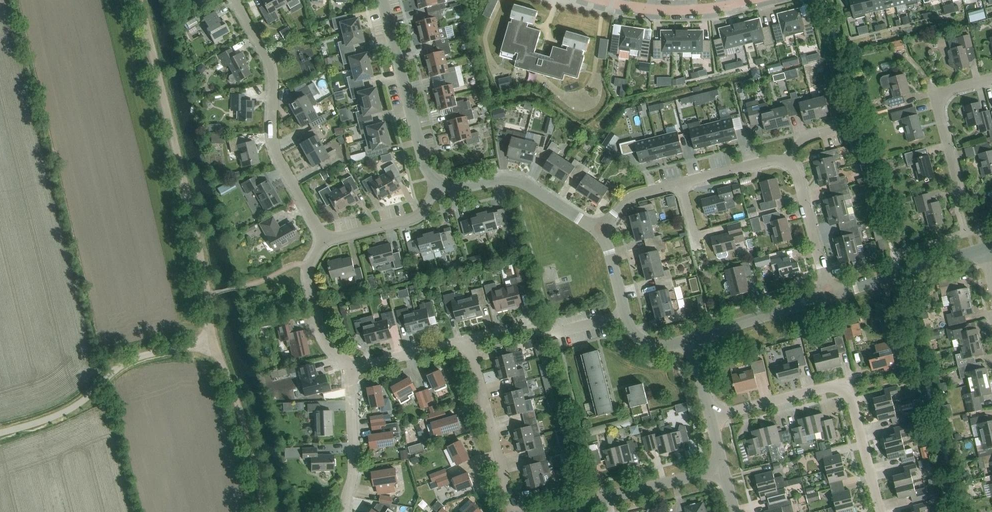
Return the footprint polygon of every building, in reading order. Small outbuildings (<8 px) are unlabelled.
[(280,7),(276,0),(261,0),(264,5),(259,8),(268,24),(278,18),(274,11),(280,7)] [(280,7),(287,4),(290,9),(300,3),(298,0),(276,0),(280,7)] [(441,10),(446,9),(445,3),(446,2),(446,0),(418,0),(420,9),(432,6),(434,12),(441,10)] [(483,15),(490,19),(498,0),(497,0),(490,0),(483,15)] [(854,20),(855,19),(865,16),(865,14),(864,14),(861,0),(849,0),(854,20)] [(864,14),(865,14),(875,12),(872,0),(861,0),(864,14)] [(875,12),(885,9),(883,0),(872,0),(875,12)] [(885,9),(896,7),(894,0),(883,0),(885,9)] [(564,45),(563,49),(554,47),(550,58),(535,53),(541,31),(532,29),(533,24),(534,24),(538,11),(515,4),(511,19),(512,19),(511,23),(510,22),(500,56),(516,61),(515,67),(563,81),(565,75),(578,79),(585,56),(583,55),(584,52),(586,52),(590,38),(567,31),(563,44),(564,45)] [(805,35),(814,33),(809,16),(802,18),(800,8),(789,11),(794,34),(804,32),(805,35)] [(417,22),(420,33),(438,28),(436,22),(443,20),(441,10),(434,12),(428,13),(430,19),(417,22)] [(773,25),(777,42),(786,40),(785,37),(794,34),(789,11),(778,14),(780,24),(773,25)] [(215,12),(203,18),(208,28),(206,29),(214,44),(223,39),(221,36),(230,32),(223,20),(220,21),(215,12)] [(343,34),(360,30),(357,18),(347,21),(346,15),(331,19),(334,30),(341,28),(343,34)] [(189,29),(198,24),(194,18),(185,23),(189,29)] [(755,44),(764,42),(765,46),(774,44),(769,27),(762,29),(760,19),(750,21),(749,21),(755,44)] [(755,45),(755,44),(749,21),(739,24),(744,45),(754,42),(755,45)] [(735,47),(744,45),(739,24),(730,26),(729,26),(735,47)] [(729,26),(719,29),(722,39),(714,41),(718,58),(727,55),(725,49),(734,47),(735,47),(729,26)] [(293,36),(288,27),(279,32),(285,41),(293,36)] [(445,27),(438,28),(420,33),(422,44),(435,41),(437,46),(449,43),(445,27)] [(633,28),(632,28),(622,27),(620,37),(613,36),(610,53),(619,54),(620,50),(630,52),(633,28)] [(630,52),(630,49),(640,51),(639,57),(648,58),(650,41),(643,40),(644,30),(634,28),(633,28),(630,52)] [(363,42),(360,30),(343,34),(344,41),(337,43),(340,54),(354,50),(353,44),(363,42)] [(663,55),(672,55),(672,31),(661,31),(661,41),(654,41),(654,59),(663,59),(663,55)] [(672,31),(672,55),(673,55),(673,52),(682,52),(682,31),(672,31)] [(692,31),(682,31),(682,52),(692,52),(692,55),(692,31)] [(693,31),(692,31),(692,55),(702,55),(702,58),(711,58),(711,41),(703,41),(703,31),(693,31)] [(960,47),(951,49),(951,50),(949,51),(948,52),(950,59),(949,61),(950,67),(954,69),(956,68),(956,70),(970,67),(965,49),(972,47),(969,35),(958,38),(960,47)] [(600,39),(598,59),(606,60),(608,40),(600,39)] [(892,41),(895,51),(906,48),(903,39),(892,41)] [(428,66),(446,62),(445,55),(452,54),(449,43),(437,46),(438,52),(425,56),(428,66)] [(228,65),(233,74),(229,76),(228,79),(230,83),(233,84),(237,82),(250,74),(244,63),(246,61),(241,53),(234,56),(230,49),(218,56),(224,67),(228,65)] [(351,69),(369,65),(366,53),(356,56),(354,50),(340,54),(343,65),(350,63),(351,69)] [(786,67),(800,63),(799,58),(785,62),(786,67)] [(448,68),(446,62),(428,66),(431,77),(444,74),(445,80),(458,77),(455,67),(448,68)] [(639,70),(649,72),(650,64),(640,62),(639,70)] [(349,89),(363,85),(362,79),(372,77),(369,65),(351,69),(353,76),(346,77),(349,89)] [(804,66),(786,71),(788,79),(806,74),(804,66)] [(905,74),(891,78),(890,74),(883,76),(881,78),(880,81),(882,87),(884,88),(887,89),(891,88),(894,98),(888,100),(890,107),(905,103),(903,95),(910,94),(905,74)] [(512,75),(500,79),(503,89),(515,85),(512,75)] [(437,100),(455,95),(453,89),(460,87),(458,77),(445,80),(447,86),(434,89),(437,100)] [(671,78),(663,78),(663,86),(671,86),(671,78)] [(365,91),(363,85),(349,89),(352,100),(359,98),(360,104),(378,100),(375,88),(365,91)] [(295,116),(311,107),(317,104),(313,96),(307,86),(295,93),(299,99),(288,105),(295,116)] [(819,92),(820,98),(812,100),(817,118),(829,115),(827,104),(833,102),(830,89),(819,92)] [(231,111),(239,111),(239,121),(251,121),(252,101),(243,101),(243,95),(231,95),(231,111)] [(457,102),(455,95),(437,100),(439,111),(452,107),(454,113),(459,112),(466,110),(463,100),(457,102)] [(795,112),(801,110),(805,124),(811,122),(810,120),(817,118),(812,100),(804,102),(802,96),(791,99),(795,112)] [(774,110),(778,128),(791,125),(788,114),(795,112),(791,99),(780,102),(782,108),(774,110)] [(358,123),(372,120),(371,114),(381,111),(378,100),(360,104),(362,111),(355,112),(358,123)] [(766,103),(747,108),(751,123),(763,120),(766,131),(778,128),(774,110),(770,111),(768,104),(766,103)] [(991,129),(991,121),(989,111),(982,113),(979,103),(964,107),(967,119),(966,119),(968,127),(978,125),(980,133),(986,131),(991,129)] [(315,128),(318,126),(326,121),(323,115),(317,118),(311,107),(295,116),(301,127),(311,122),(315,128)] [(341,109),(341,121),(349,120),(348,108),(341,109)] [(495,117),(506,116),(505,108),(494,108),(495,117)] [(451,132),(469,127),(467,121),(474,119),(472,109),(466,110),(459,112),(461,118),(448,121),(451,132)] [(908,142),(924,138),(918,115),(909,117),(907,109),(891,113),(893,122),(902,120),(908,142)] [(731,116),(721,118),(726,142),(736,139),(737,139),(731,116)] [(716,144),(726,142),(721,118),(720,118),(721,121),(711,123),(716,144)] [(366,140),(387,135),(384,123),(374,126),(372,120),(358,123),(361,135),(364,134),(366,140)] [(688,124),(694,150),(695,150),(695,149),(705,147),(699,121),(688,124)] [(699,121),(705,147),(716,144),(711,123),(710,123),(701,126),(699,121)] [(553,135),(555,127),(547,125),(545,133),(553,135)] [(323,136),(318,126),(315,128),(306,132),(310,139),(299,144),(306,156),(322,146),(318,139),(323,136)] [(471,134),(469,127),(451,132),(454,143),(466,139),(468,145),(480,142),(478,132),(471,134)] [(507,130),(504,143),(511,145),(508,156),(509,156),(508,159),(520,162),(521,159),(525,141),(527,134),(518,132),(507,130)] [(603,145),(612,149),(620,136),(611,131),(603,145)] [(212,132),(212,142),(224,143),(225,133),(212,132)] [(678,132),(667,134),(672,155),(682,153),(683,153),(678,132)] [(525,141),(520,162),(532,165),(532,162),(533,162),(537,148),(543,150),(547,137),(540,135),(534,134),(533,142),(525,141)] [(667,134),(657,137),(656,137),(661,158),(662,158),(672,155),(667,134)] [(390,146),(387,135),(366,140),(367,146),(364,147),(367,158),(381,155),(380,149),(390,146)] [(242,167),(259,163),(253,142),(245,143),(243,136),(228,139),(230,150),(237,149),(242,167)] [(646,140),(651,160),(661,158),(656,137),(646,140)] [(646,140),(635,142),(635,141),(620,144),(623,155),(637,151),(640,163),(641,163),(651,160),(646,140)] [(551,157),(543,169),(554,176),(564,160),(557,155),(561,150),(557,148),(558,146),(552,142),(545,153),(551,157)] [(991,174),(991,151),(990,143),(974,147),(976,155),(979,155),(982,167),(980,168),(983,176),(991,174)] [(326,154),(322,146),(306,156),(312,167),(322,161),(326,167),(339,160),(333,150),(326,154)] [(841,160),(840,155),(838,148),(825,152),(827,158),(814,162),(817,174),(837,169),(835,162),(841,160)] [(919,182),(935,177),(928,155),(921,157),(919,150),(905,154),(908,166),(915,164),(919,182)] [(609,152),(604,160),(610,163),(615,155),(609,152)] [(352,162),(359,160),(357,154),(350,156),(352,162)] [(564,160),(554,176),(565,183),(571,173),(577,177),(585,166),(575,159),(571,165),(564,160)] [(380,177),(390,194),(400,188),(394,177),(399,174),(393,164),(383,169),(386,173),(380,177)] [(583,181),(577,190),(588,198),(598,182),(587,175),(591,170),(585,166),(577,177),(583,181)] [(835,190),(848,187),(845,176),(839,177),(837,169),(817,174),(820,187),(833,184),(835,190)] [(337,189),(347,207),(358,201),(352,189),(357,186),(351,176),(341,181),(343,185),(337,189)] [(379,200),(390,194),(380,177),(373,180),(371,176),(361,181),(367,192),(372,189),(379,200)] [(265,210),(279,202),(267,181),(259,185),(254,177),(242,184),(247,193),(254,189),(265,210)] [(775,200),(781,198),(776,179),(761,183),(766,202),(760,203),(762,211),(777,207),(775,200)] [(228,191),(236,186),(233,180),(224,185),(228,191)] [(598,182),(588,198),(599,205),(605,195),(611,199),(618,187),(612,184),(608,181),(605,186),(598,182)] [(337,213),(347,207),(337,189),(331,192),(328,186),(318,192),(325,204),(330,201),(337,213)] [(733,198),(730,186),(718,189),(719,195),(702,200),(706,215),(727,210),(724,201),(733,198)] [(836,197),(824,200),(827,213),(847,208),(845,201),(851,199),(848,187),(835,190),(836,197)] [(929,227),(945,223),(939,202),(932,204),(929,194),(915,198),(919,213),(925,211),(929,227)] [(670,208),(677,206),(675,196),(667,198),(670,208)] [(630,216),(633,229),(652,224),(658,223),(655,210),(654,210),(653,203),(640,207),(641,214),(630,216)] [(758,216),(756,206),(747,209),(750,218),(758,216)] [(845,229),(858,226),(856,219),(850,220),(847,208),(827,213),(830,225),(843,222),(845,229)] [(498,210),(499,212),(494,213),(493,210),(482,213),(487,232),(498,229),(498,227),(512,223),(510,215),(506,216),(504,209),(498,210)] [(476,235),(487,232),(482,213),(471,216),(472,219),(461,222),(465,235),(475,232),(476,235)] [(774,244),(792,239),(786,218),(780,220),(779,213),(763,217),(765,224),(771,222),(774,235),(772,235),(774,244)] [(274,251),(298,237),(295,231),(290,222),(279,228),(273,217),(259,224),(274,251)] [(716,254),(717,253),(718,258),(720,259),(726,257),(728,255),(727,251),(736,248),(735,243),(745,241),(740,223),(728,226),(730,233),(712,238),(716,254)] [(650,245),(663,242),(661,235),(655,237),(652,224),(633,229),(637,242),(648,239),(650,245)] [(834,239),(837,251),(862,245),(860,237),(861,237),(858,226),(845,229),(846,236),(834,239)] [(455,244),(451,231),(450,227),(444,229),(445,232),(441,233),(440,231),(429,234),(434,253),(445,250),(444,247),(455,244)] [(423,256),(434,253),(429,234),(417,237),(418,239),(407,242),(411,256),(422,253),(423,256)] [(643,268),(662,263),(658,251),(665,249),(663,242),(650,245),(651,252),(640,255),(643,268)] [(395,269),(403,267),(399,252),(393,254),(391,243),(370,249),(372,256),(370,257),(373,266),(393,261),(395,269)] [(521,244),(512,246),(514,254),(523,252),(521,244)] [(862,245),(837,251),(840,264),(853,261),(855,268),(872,263),(869,251),(864,252),(862,245)] [(793,275),(800,273),(798,263),(792,264),(789,256),(771,261),(773,271),(779,269),(781,278),(783,279),(792,277),(793,275)] [(356,283),(364,281),(360,267),(354,269),(351,257),(338,261),(337,260),(328,262),(332,278),(341,276),(342,279),(354,276),(356,283)] [(725,272),(728,282),(725,282),(724,285),(726,290),(728,292),(730,291),(731,295),(750,290),(746,277),(752,275),(749,262),(741,264),(742,268),(725,272)] [(660,284),(673,281),(670,269),(664,271),(662,263),(643,268),(647,280),(658,277),(660,284)] [(505,289),(510,308),(522,305),(520,295),(525,293),(521,276),(510,279),(512,287),(505,289)] [(693,293),(701,291),(697,278),(690,280),(693,293)] [(650,294),(653,306),(678,300),(673,281),(660,284),(661,291),(650,294)] [(494,301),(497,311),(510,308),(505,289),(498,290),(496,283),(484,286),(489,303),(494,301)] [(951,305),(971,301),(968,288),(955,291),(953,284),(940,287),(943,299),(949,297),(951,305)] [(410,288),(399,290),(401,297),(411,296),(410,288)] [(465,299),(470,318),(482,315),(479,302),(486,301),(483,288),(471,290),(473,297),(465,299)] [(457,322),(470,318),(465,299),(457,301),(455,293),(443,296),(448,315),(455,313),(457,322)] [(678,300),(653,306),(657,319),(668,316),(670,323),(683,320),(678,300)] [(973,313),(971,301),(951,305),(953,313),(946,315),(949,326),(962,323),(961,316),(973,313)] [(415,311),(420,331),(432,328),(429,318),(435,316),(431,302),(420,305),(421,310),(415,311)] [(406,324),(409,334),(420,331),(415,311),(409,313),(408,308),(396,311),(400,325),(406,324)] [(380,341),(392,338),(389,327),(396,325),(393,311),(381,314),(383,321),(375,323),(380,341)] [(354,321),(358,335),(365,333),(368,344),(380,341),(375,323),(373,315),(361,318),(361,319),(354,321)] [(287,346),(290,345),(293,358),(309,354),(304,331),(294,333),(291,321),(277,325),(281,342),(286,340),(287,346)] [(847,341),(855,339),(854,337),(861,335),(858,323),(851,325),(851,328),(844,329),(847,341)] [(977,329),(976,329),(971,330),(969,324),(947,329),(950,341),(958,339),(960,346),(980,342),(977,329)] [(830,328),(832,337),(837,336),(836,334),(842,332),(840,326),(830,328)] [(936,332),(926,335),(928,341),(938,339),(936,332)] [(838,351),(845,350),(842,336),(834,338),(836,345),(821,349),(822,354),(814,356),(817,371),(842,365),(838,351)] [(536,339),(524,342),(525,347),(538,344),(536,339)] [(878,358),(870,360),(872,370),(884,367),(885,371),(896,368),(895,363),(901,362),(900,358),(898,358),(894,341),(875,346),(878,358)] [(960,346),(962,353),(956,355),(958,367),(971,364),(970,357),(983,354),(980,342),(960,346)] [(522,351),(519,352),(517,344),(506,347),(507,354),(494,358),(497,369),(516,364),(525,362),(522,351)] [(786,352),(789,363),(775,367),(777,374),(776,375),(777,379),(778,379),(779,380),(787,378),(787,379),(793,377),(793,376),(801,374),(799,367),(806,365),(802,347),(786,352)] [(598,351),(581,355),(585,370),(602,366),(598,351)] [(754,374),(766,371),(763,360),(751,363),(752,371),(732,376),(736,394),(758,388),(754,374)] [(322,393),(330,391),(329,385),(326,385),(324,375),(316,377),(313,363),(298,367),(301,380),(301,381),(304,396),(322,392),(322,393)] [(516,364),(497,369),(500,380),(513,377),(515,384),(527,381),(525,374),(523,368),(517,370),(516,364)] [(969,385),(989,381),(986,368),(973,371),(971,364),(958,367),(961,378),(967,377),(969,385)] [(589,386),(606,381),(602,366),(585,370),(589,386)] [(436,392),(447,386),(440,370),(429,375),(436,392)] [(551,375),(544,376),(547,393),(553,393),(551,375)] [(395,386),(392,388),(401,404),(411,399),(409,396),(414,394),(413,391),(416,389),(410,378),(400,384),(399,383),(398,383),(397,384),(396,384),(395,385),(395,386)] [(517,391),(503,394),(506,405),(525,401),(523,395),(530,393),(528,388),(527,381),(515,384),(517,391)] [(610,397),(606,381),(589,386),(593,401),(610,397)] [(991,393),(989,381),(969,385),(971,393),(965,395),(969,413),(982,410),(979,396),(991,393)] [(643,384),(626,388),(631,408),(648,404),(643,384)] [(384,400),(381,386),(368,389),(372,408),(381,406),(382,412),(391,410),(389,399),(384,400)] [(876,410),(894,406),(891,394),(898,393),(896,386),(884,389),(886,395),(873,399),(876,410)] [(428,389),(422,391),(428,407),(429,406),(427,403),(433,401),(428,389)] [(428,407),(422,391),(416,393),(421,409),(428,407)] [(597,416),(614,412),(610,397),(593,401),(597,416)] [(528,412),(525,401),(506,405),(509,417),(522,413),(524,420),(536,417),(534,410),(528,412)] [(315,435),(332,435),(331,411),(320,412),(319,404),(307,404),(307,412),(315,412),(315,435)] [(429,415),(445,411),(445,409),(437,412),(435,406),(429,407),(431,413),(428,414),(429,415)] [(896,417),(894,406),(876,410),(879,421),(891,418),(893,424),(905,421),(903,415),(896,417)] [(445,411),(429,415),(429,416),(425,417),(427,423),(447,417),(445,411)] [(832,419),(824,421),(822,413),(810,416),(815,434),(822,432),(825,441),(837,438),(832,419)] [(383,415),(370,417),(371,423),(386,421),(391,420),(391,414),(383,415)] [(433,423),(428,425),(431,437),(437,435),(460,428),(457,416),(433,423)] [(797,445),(805,442),(807,442),(806,436),(815,434),(810,416),(798,419),(800,427),(793,429),(797,445)] [(981,437),(991,434),(991,421),(985,422),(983,416),(970,419),(972,426),(978,424),(981,437)] [(526,427),(513,430),(515,442),(534,437),(540,435),(538,424),(536,417),(524,420),(526,427)] [(587,437),(631,426),(629,418),(585,430),(587,437)] [(386,421),(371,423),(372,431),(387,429),(386,424),(386,421)] [(388,433),(371,436),(372,448),(395,445),(394,438),(400,437),(398,423),(386,424),(387,429),(388,433)] [(678,431),(673,433),(671,425),(666,426),(672,452),(684,449),(682,443),(689,441),(685,426),(680,425),(678,431)] [(774,444),(780,442),(785,441),(783,432),(778,433),(776,425),(764,428),(768,446),(773,462),(781,460),(777,447),(775,447),(774,444)] [(909,436),(908,431),(906,425),(894,428),(895,434),(883,437),(886,449),(903,444),(902,438),(909,436)] [(646,452),(659,449),(660,455),(672,452),(666,426),(660,428),(662,435),(656,437),(655,434),(643,437),(646,452)] [(758,454),(757,448),(768,446),(764,428),(752,431),(754,439),(746,441),(750,456),(758,454)] [(563,430),(556,432),(558,439),(565,437),(563,430)] [(983,457),(991,455),(991,453),(991,448),(991,434),(981,437),(983,445),(977,446),(979,458),(983,457)] [(534,437),(515,442),(518,453),(532,450),(533,457),(545,454),(543,447),(540,435),(534,437)] [(608,468),(620,465),(616,447),(614,442),(613,435),(607,437),(610,449),(604,450),(608,468)] [(616,447),(620,465),(632,462),(630,454),(636,452),(633,440),(627,441),(627,444),(621,446),(619,441),(614,442),(616,447)] [(449,447),(458,465),(469,459),(461,441),(449,447)] [(915,460),(913,454),(912,448),(905,450),(903,444),(886,449),(889,460),(901,457),(903,463),(915,460)] [(311,471),(333,470),(333,455),(316,456),(316,448),(302,449),(302,459),(311,458),(311,471)] [(841,454),(833,456),(831,449),(816,452),(818,461),(823,459),(826,471),(844,466),(841,454)] [(593,465),(601,463),(598,450),(589,452),(593,465)] [(535,463),(522,467),(525,478),(543,473),(550,471),(547,461),(545,454),(533,457),(535,463)] [(983,457),(985,468),(991,467),(991,470),(991,455),(983,457)] [(919,461),(921,468),(930,465),(929,459),(919,461)] [(896,487),(913,483),(912,476),(917,475),(915,471),(917,470),(916,464),(904,467),(905,473),(893,476),(896,487)] [(847,478),(844,466),(826,471),(829,483),(847,478)] [(395,491),(393,482),(398,482),(396,469),(373,473),(375,485),(377,485),(379,494),(395,491)] [(432,481),(448,475),(445,469),(429,475),(432,481)] [(543,473),(525,478),(528,489),(541,486),(543,493),(556,489),(555,482),(553,483),(550,472),(543,473)] [(773,472),(755,476),(758,488),(787,481),(784,481),(783,476),(774,478),(773,472)] [(452,480),(457,492),(473,485),(469,473),(452,480)] [(451,483),(448,475),(432,481),(432,482),(436,481),(439,488),(451,483)] [(787,481),(758,488),(761,500),(766,499),(768,505),(787,500),(784,487),(788,486),(787,481)] [(915,490),(913,483),(896,487),(899,499),(911,496),(912,502),(928,498),(925,487),(915,490)] [(835,507),(853,502),(850,490),(832,495),(835,507)] [(818,492),(806,495),(808,503),(820,499),(818,492)] [(764,511),(791,511),(789,505),(792,504),(790,499),(787,500),(768,505),(769,511),(764,511)] [(391,504),(380,502),(381,502),(380,504),(378,504),(372,511),(394,511),(395,505),(391,504)] [(444,506),(439,502),(434,509),(438,511),(439,511),(443,508),(444,506)] [(835,507),(828,509),(829,511),(855,511),(853,502),(835,507)] [(459,509),(462,511),(482,511),(474,504),(473,504),(470,507),(466,503),(459,509)] [(920,511),(927,509),(926,503),(913,506),(915,511),(914,511),(921,511),(920,511)] [(703,504),(686,508),(687,511),(705,511),(703,504)]
